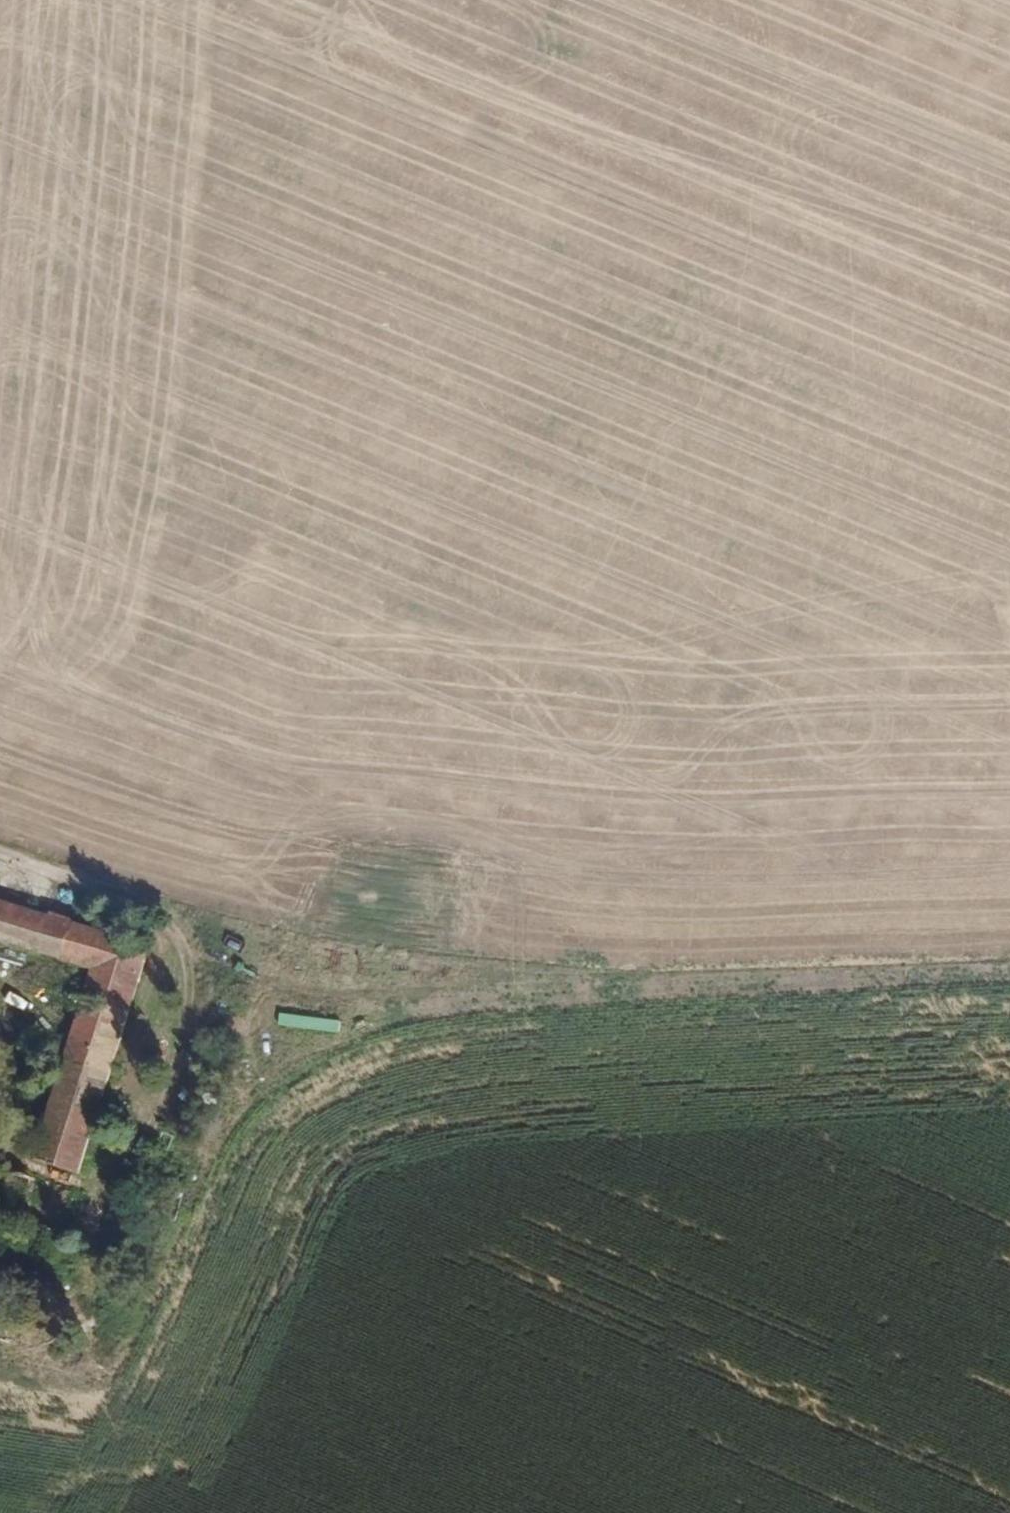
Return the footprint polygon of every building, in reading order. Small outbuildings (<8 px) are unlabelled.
[(28,975),(38,940),(0,927),(0,966),(28,975)] [(28,975),(55,984),(65,950),(70,935),(42,928),(38,940),(28,975)] [(33,1193),(77,1207),(144,975),(65,950),(55,984),(89,994),(63,1090),(33,1193)]
